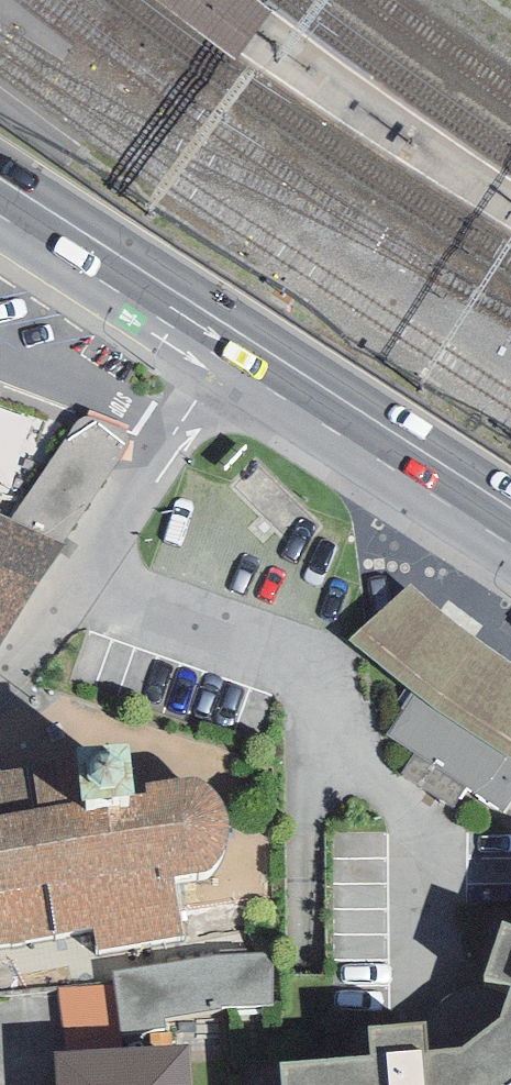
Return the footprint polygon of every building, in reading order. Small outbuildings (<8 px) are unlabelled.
[(238,57),(278,4),(273,0),(159,0),(238,57)] [(92,407),(24,504),(68,535),(136,438),(92,407)] [(0,517),(0,647),(63,547),(0,517)] [(415,694),(510,757),(510,661),(477,639),(412,584),(351,640),(415,694)] [(415,694),(386,735),(505,812),(510,803),(510,757),(415,694)] [(95,927),(97,949),(183,934),(175,876),(207,870),(212,866),(221,855),(227,839),(229,822),(225,802),(212,785),(197,778),(145,783),(147,793),(137,794),(127,745),(76,749),(76,758),(0,770),(0,945),(95,927)] [(502,922),(485,978),(510,986),(510,925),(502,922)] [(123,1011),(279,1005),(277,954),(121,960),(123,1011)] [(122,1023),(120,982),(70,983),(72,1024),(122,1023)] [(281,1064),(283,1084),(510,1084),(510,987),(500,1017),(461,1049),(426,1051),(424,1024),(370,1029),(371,1057),(281,1064)] [(55,1052),(57,1084),(193,1084),(191,1046),(55,1052)]
